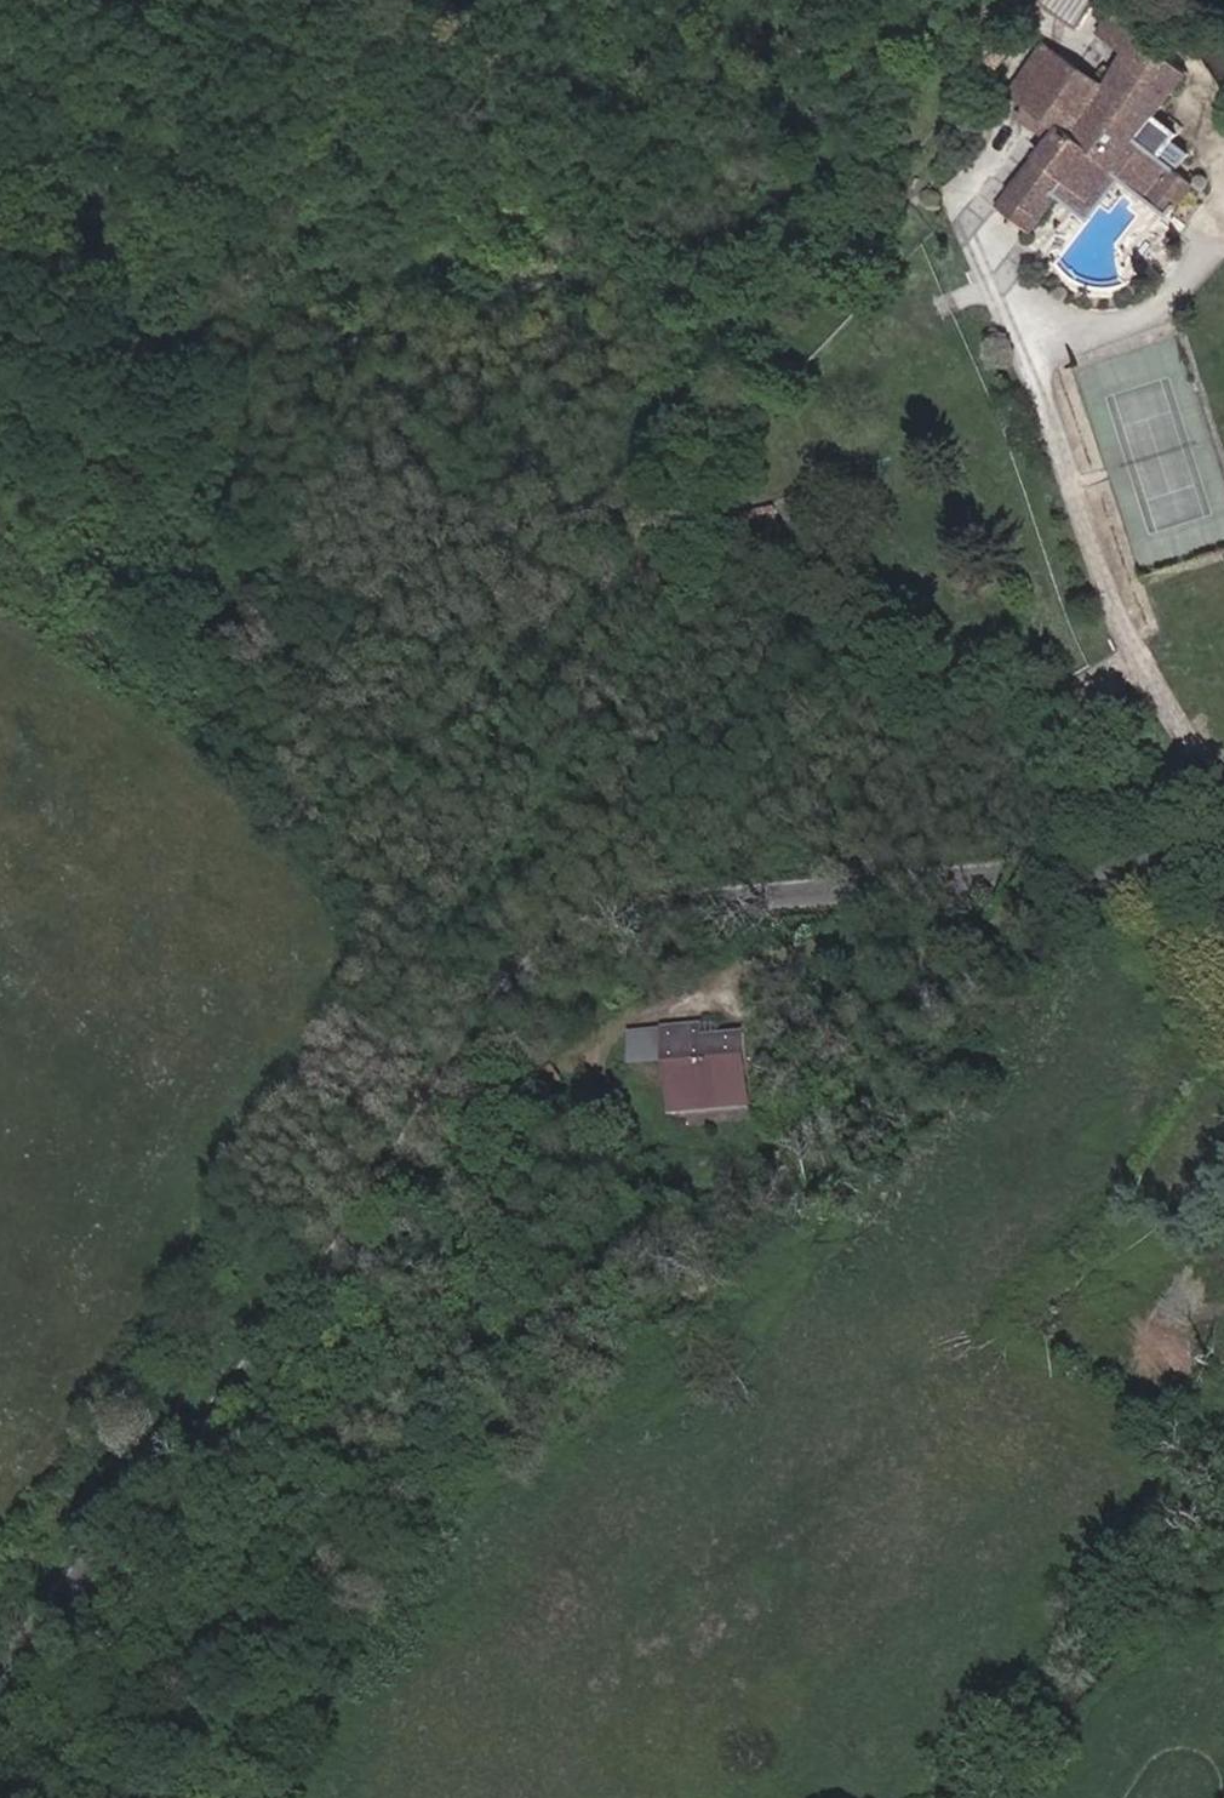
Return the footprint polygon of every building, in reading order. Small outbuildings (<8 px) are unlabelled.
[(1005,21),(1014,9),(1001,0),(976,0),(966,14),(976,21),(962,41),(998,65),(1021,33),(1005,21)] [(1020,0),(1001,0),(1014,9),(1020,0)] [(1099,0),(1044,0),(1042,4),(1080,29),(1099,0)] [(1172,142),(1178,135),(1155,116),(1190,74),(1112,16),(1100,35),(1126,54),(1107,87),(1097,81),(1063,127),(1062,129),(1055,137),(1039,159),(998,208),(1028,232),(1057,193),(1065,183),(1089,201),(1137,139),(1161,157),(1164,153),(1180,165),(1189,154),(1172,142)] [(1027,104),(1060,55),(1045,45),(1012,94),(1027,104)] [(1063,127),(1097,81),(1060,55),(1027,104),(1030,107),(1062,129),(1063,127)] [(1062,129),(1030,107),(1023,116),(1055,137),(1062,129)] [(1157,192),(1176,169),(1161,157),(1137,139),(1089,201),(1065,183),(1057,193),(1091,219),(1123,179),(1171,215),(1177,207),(1157,192)] [(1177,207),(1195,185),(1176,169),(1157,192),(1177,207)] [(785,547),(777,510),(769,512),(777,549),(785,547)] [(777,549),(769,512),(740,518),(748,556),(777,549)] [(721,1036),(720,1023),(698,1025),(698,1038),(721,1036)] [(740,1073),(736,1035),(721,1036),(698,1038),(698,1025),(631,1031),(635,1070),(667,1067),(670,1102),(715,1100),(714,1088),(742,1086),(740,1073)] [(753,1108),(750,1073),(740,1073),(742,1086),(714,1088),(715,1100),(670,1102),(671,1115),(753,1108)]
